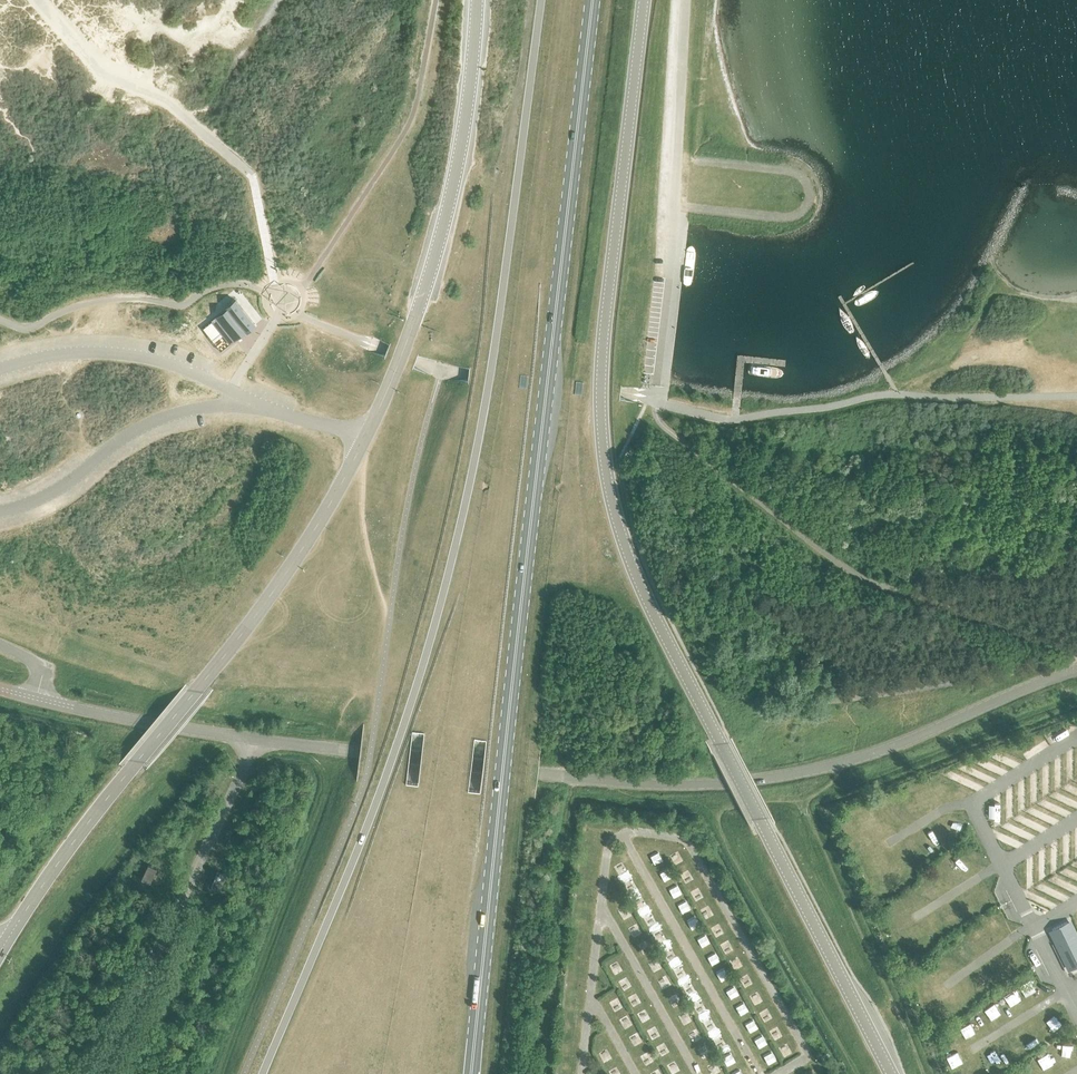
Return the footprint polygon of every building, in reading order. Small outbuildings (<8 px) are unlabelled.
[(245,330),(254,323),(236,299),(226,307),(227,308),(202,328),(208,335),(220,351),(235,340),(231,335),(244,329),(245,330)] [(157,869),(149,865),(141,879),(149,883),(157,869)] [(217,871),(210,888),(219,891),(225,874),(217,871)] [(1076,966),(1076,939),(1068,921),(1050,930),(1069,969),(1076,966)]
